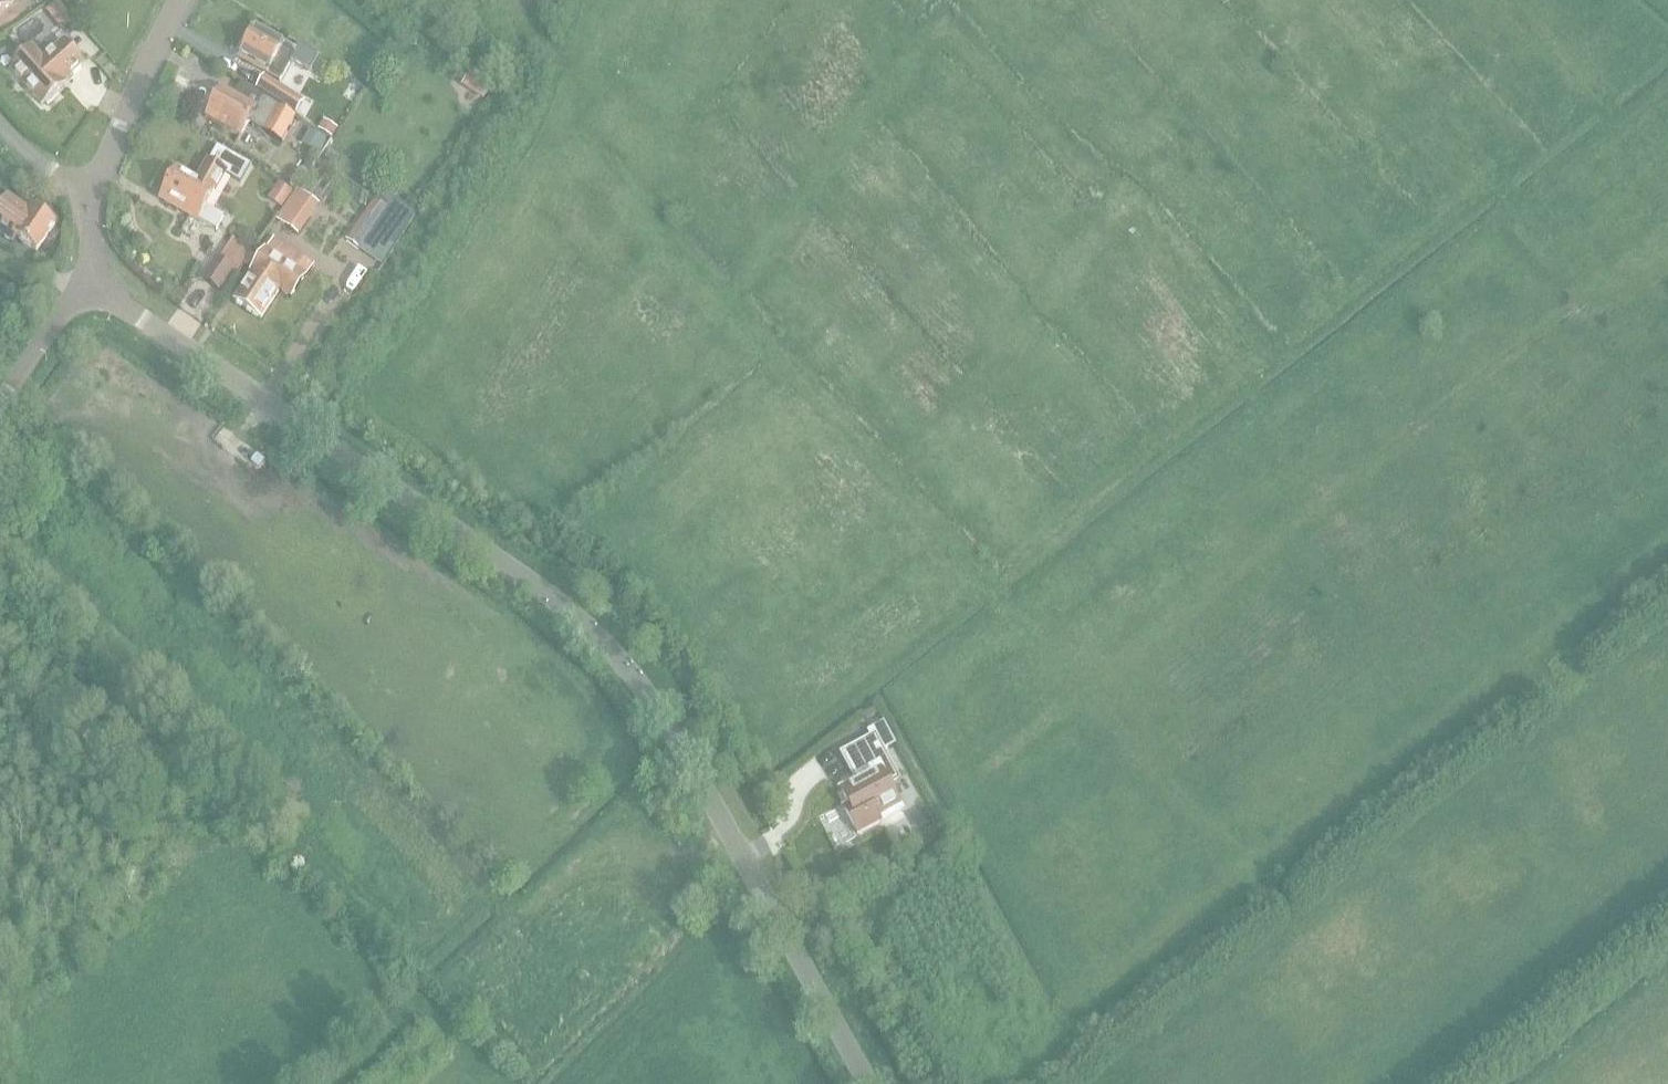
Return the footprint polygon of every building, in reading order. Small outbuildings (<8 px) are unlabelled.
[(18,0),(0,0),(0,12),(18,0)] [(296,45),(292,52),(251,29),(235,57),(278,81),(290,60),(309,70),(317,56),(296,45)] [(32,48),(9,69),(41,105),(44,102),(47,105),(57,96),(55,93),(65,84),(63,82),(83,65),(62,41),(42,59),(32,48)] [(282,142),(296,116),(241,83),(233,97),(218,89),(202,117),(237,137),(245,124),(260,132),(261,131),(282,142)] [(295,110),(307,117),(311,110),(299,103),(300,101),(273,86),(266,98),(294,113),(295,110)] [(170,189),(163,202),(197,220),(215,230),(222,217),(204,207),(224,171),(207,161),(196,181),(175,169),(166,187),(170,189)] [(297,189),(275,220),(290,231),(311,199),(297,189)] [(0,200),(0,231),(13,240),(17,234),(38,249),(57,223),(28,202),(25,205),(8,193),(3,200),(1,199),(0,200)] [(366,210),(348,238),(359,245),(379,217),(366,210)] [(249,271),(231,298),(258,316),(276,289),(290,298),(306,275),(295,268),(303,258),(272,237),(249,271)] [(234,270),(238,272),(252,251),(243,244),(231,262),(219,254),(199,283),(217,295),(234,270)] [(841,805),(857,837),(905,811),(891,784),(900,779),(875,733),(839,752),(853,778),(837,787),(845,803),(841,805)]
